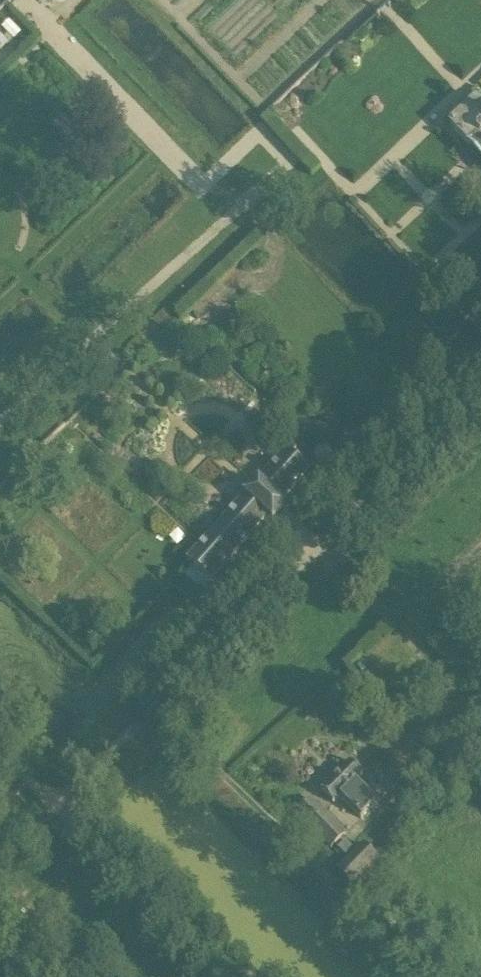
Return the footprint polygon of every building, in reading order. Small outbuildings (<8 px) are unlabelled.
[(478,98),(449,126),(468,146),(467,146),(480,160),(480,101),(478,98)] [(273,521),(286,507),(279,501),(307,470),(285,450),(186,560),(208,580),(266,516),(273,521)] [(377,801),(355,779),(361,773),(349,761),(320,790),(332,802),(338,796),(360,818),(377,801)] [(346,833),(312,798),(296,813),(331,848),(346,833)] [(351,885),(378,858),(363,843),(336,870),(351,885)]
